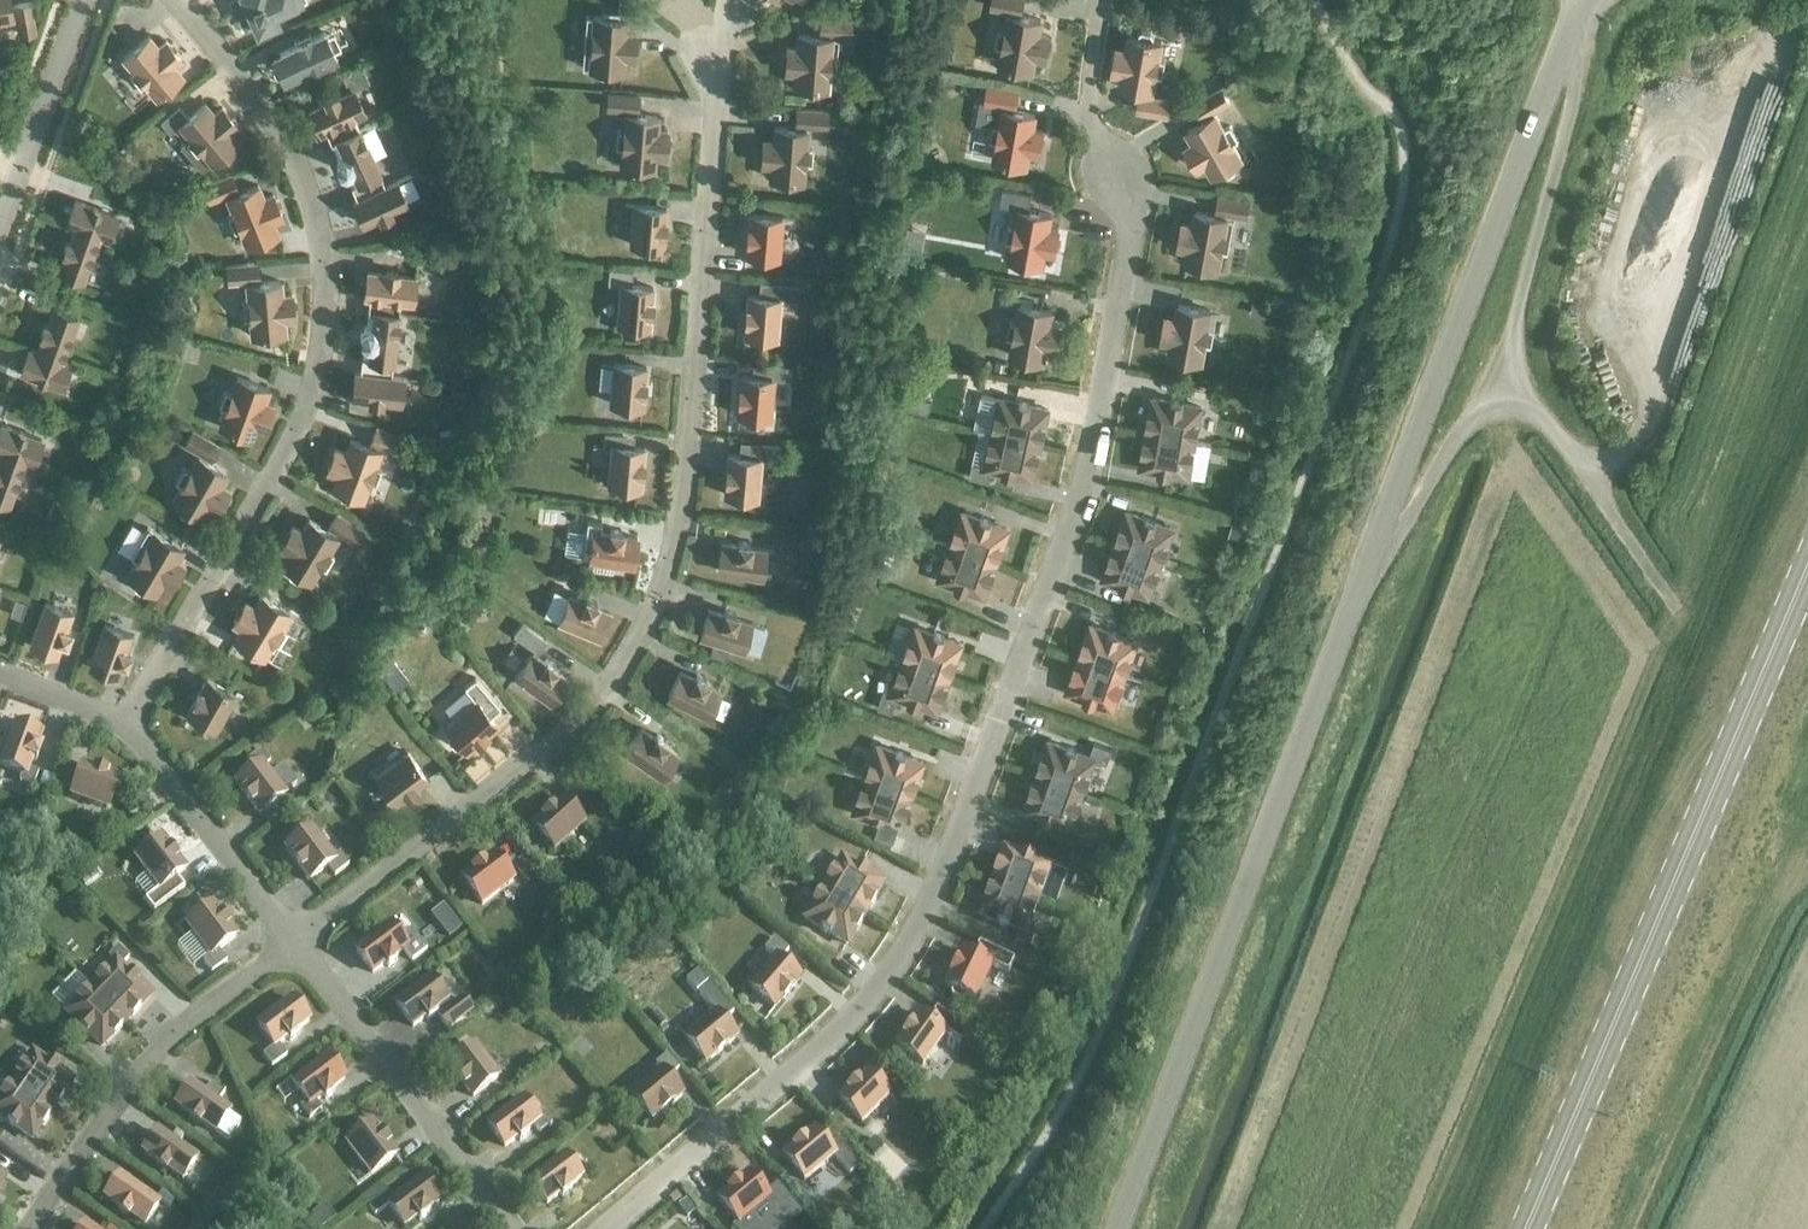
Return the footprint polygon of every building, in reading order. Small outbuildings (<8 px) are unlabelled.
[(35,31),(30,1),(15,4),(15,5),(11,6),(10,0),(0,0),(0,18),(17,15),(20,33),(35,31)] [(258,28),(276,20),(273,13),(296,3),(295,0),(245,0),(247,3),(242,5),(249,20),(253,18),(258,28)] [(584,49),(590,50),(591,50),(590,67),(598,68),(597,72),(601,75),(610,76),(613,73),(614,69),(622,70),(623,55),(633,56),(635,33),(625,32),(626,13),(637,14),(638,6),(628,0),(619,0),(617,18),(586,15),(585,33),(584,49)] [(1020,75),(1023,73),(1024,68),(1032,70),(1035,56),(1045,58),(1049,35),(1039,33),(1041,19),(1019,15),(1020,11),(1022,11),(1024,0),(993,0),(992,6),(1010,9),(1007,30),(1006,30),(1006,31),(999,29),(996,46),(1003,47),(1004,47),(1001,64),(1009,65),(1008,70),(1011,74),(1020,75)] [(829,70),(835,71),(836,55),(837,55),(838,33),(850,33),(851,18),(820,16),(819,31),(821,31),(820,35),(798,34),(797,48),(787,47),(785,70),(795,71),(794,85),(802,85),(802,90),(805,93),(814,94),(818,91),(818,87),(826,88),(828,70),(829,71),(829,70)] [(307,26),(311,35),(330,27),(325,18),(307,26)] [(1142,94),(1140,94),(1138,109),(1168,115),(1170,100),(1152,97),(1155,75),(1156,75),(1163,76),(1166,60),(1159,59),(1159,58),(1162,41),(1153,40),(1154,36),(1151,32),(1143,30),(1139,33),(1138,37),(1130,36),(1127,50),(1117,48),(1113,70),(1123,72),(1121,86),(1143,90),(1142,94)] [(280,52),(290,75),(306,67),(307,69),(323,62),(322,60),(335,54),(324,31),(312,37),(311,35),(295,43),(296,45),(280,52)] [(134,70),(129,74),(140,87),(145,83),(146,83),(157,96),(182,75),(172,64),(181,57),(166,40),(158,47),(149,36),(124,56),(135,69),(134,70)] [(371,59),(360,64),(365,73),(375,68),(371,59)] [(354,89),(369,82),(365,73),(360,64),(340,73),(348,92),(337,97),(336,94),(325,99),(326,102),(310,110),(320,132),(324,130),(331,144),(332,144),(332,145),(360,132),(353,116),(364,111),(354,89)] [(998,142),(995,159),(1026,165),(1029,151),(1039,152),(1043,130),(1033,128),(1035,114),(1014,110),(1014,106),(1016,106),(1019,91),(988,86),(986,101),(1004,104),(1001,125),(1000,125),(994,124),(991,141),(997,142),(998,142)] [(1207,119),(1188,130),(1195,143),(1186,148),(1197,167),(1207,162),(1214,175),(1221,170),(1223,174),(1228,175),(1235,171),(1237,166),(1234,162),(1242,158),(1233,143),(1234,143),(1239,139),(1231,125),(1225,128),(1224,129),(1213,110),(1230,101),(1222,87),(1196,103),(1204,116),(1205,115),(1207,119)] [(645,167),(653,167),(654,153),(665,154),(667,131),(656,130),(657,116),(635,114),(635,110),(637,110),(638,95),(608,92),(607,108),(625,109),(624,130),(623,130),(623,131),(617,130),(615,147),(621,147),(621,148),(622,148),(621,165),(629,165),(629,170),(632,173),(641,174),(645,171),(645,167)] [(232,146),(238,142),(229,131),(237,124),(222,107),(214,113),(205,103),(187,117),(178,106),(159,122),(169,133),(174,128),(185,141),(180,145),(202,171),(213,162),(213,163),(218,158),(221,162),(228,162),(235,156),(235,150),(232,146)] [(826,126),(827,111),(797,109),(795,124),(797,124),(797,128),(774,126),(773,141),(763,140),(761,163),(771,163),(770,178),(802,180),(804,163),(805,163),(811,164),(812,147),(806,147),(806,146),(805,146),(807,125),(826,126)] [(350,184),(378,171),(360,132),(332,145),(338,157),(336,163),(338,169),(345,171),(350,184)] [(378,171),(350,184),(351,185),(350,185),(357,199),(353,201),(363,223),(379,216),(381,218),(391,214),(390,211),(407,203),(396,181),(385,186),(378,171)] [(241,228),(247,244),(277,232),(272,219),(281,215),(273,194),(263,198),(258,185),(237,193),(236,189),(237,189),(231,174),(203,186),(209,200),(226,193),(234,213),(233,213),(234,213),(228,216),(234,231),(240,229),(241,228)] [(1235,218),(1231,217),(1231,215),(1247,217),(1251,199),(1218,193),(1214,214),(1196,211),(1193,225),(1183,223),(1179,246),(1189,248),(1187,262),(1195,263),(1194,267),(1196,271),(1205,272),(1209,270),(1210,266),(1218,267),(1221,251),(1222,251),(1222,250),(1228,251),(1235,218)] [(99,235),(108,238),(116,215),(75,200),(67,223),(76,227),(76,226),(99,235)] [(634,204),(630,244),(662,247),(663,233),(664,233),(665,221),(666,207),(634,204)] [(1013,242),(1010,259),(1042,265),(1045,250),(1055,252),(1059,230),(1049,228),(1051,214),(1019,208),(1016,225),(1009,224),(1006,240),(1013,241),(1012,242),(1013,242)] [(747,240),(746,254),(778,257),(781,217),(749,214),(748,228),(747,240)] [(83,279),(99,235),(76,226),(76,227),(70,242),(67,241),(63,252),(66,253),(60,271),(83,279)] [(147,232),(142,245),(155,250),(160,237),(147,232)] [(261,338),(264,341),(273,340),(276,337),(276,332),(284,332),(283,318),(293,317),(291,294),(281,295),(280,281),(258,283),(257,279),(259,279),(257,263),(227,266),(228,281),(247,279),(249,301),(248,301),(242,302),(243,318),(250,317),(250,318),(251,318),(252,335),(260,334),(261,338)] [(652,301),(653,287),(631,285),(632,270),(609,268),(607,283),(621,285),(617,324),(649,326),(650,313),(651,313),(652,301)] [(368,313),(398,317),(400,300),(412,301),(415,277),(397,275),(397,272),(386,270),(385,273),(367,271),(364,295),(369,296),(367,312),(368,312),(368,313)] [(745,321),(744,334),(776,337),(780,298),(798,300),(799,285),(769,282),(768,297),(747,295),(746,309),(745,321)] [(1252,300),(1250,312),(1265,315),(1267,302),(1252,300)] [(1014,338),(1011,355),(1043,361),(1046,347),(1056,349),(1060,326),(1050,324),(1052,310),(1021,304),(1017,321),(1010,320),(1007,337),(1014,338),(1013,338),(1014,338)] [(1211,310),(1179,304),(1176,318),(1166,316),(1162,339),(1172,341),(1170,355),(1202,360),(1205,344),(1206,344),(1206,343),(1212,345),(1215,328),(1208,327),(1209,327),(1208,327),(1211,310)] [(61,361),(61,360),(77,316),(54,308),(48,325),(45,324),(41,335),(44,336),(38,352),(61,361)] [(393,359),(398,317),(368,313),(366,326),(361,330),(360,337),(364,342),(362,356),(393,359)] [(38,352),(29,348),(21,371),(62,386),(70,363),(61,360),(61,361),(38,352)] [(391,376),(393,359),(362,356),(362,357),(361,357),(359,372),(355,372),(352,396),(370,398),(370,401),(381,403),(381,400),(400,402),(403,378),(391,376)] [(997,361),(996,369),(1006,370),(1007,362),(997,361)] [(769,417),(773,378),(791,380),(793,365),(763,362),(761,377),(741,375),(739,389),(738,400),(737,414),(769,417)] [(646,367),(614,364),(610,403),(642,406),(643,392),(644,392),(645,380),(646,367)] [(226,409),(220,425),(250,436),(255,423),(265,426),(273,405),(263,401),(268,388),(237,377),(231,393),(231,392),(230,393),(225,391),(219,406),(225,408),(225,409),(226,409)] [(993,433),(1040,443),(1042,436),(1043,436),(1046,425),(1044,425),(1048,409),(1030,405),(1030,403),(1019,401),(1019,402),(1001,398),(997,415),(996,414),(994,425),(995,425),(993,433)] [(1147,433),(1194,441),(1196,433),(1197,434),(1199,423),(1198,423),(1200,406),(1182,403),(1182,402),(1172,400),(1171,401),(1153,398),(1150,414),(1149,414),(1147,425),(1148,425),(1147,433)] [(543,403),(542,413),(552,414),(552,404),(543,403)] [(25,459),(34,462),(42,439),(1,424),(0,427),(0,450),(2,451),(2,450),(25,458),(25,459)] [(355,494),(362,497),(368,481),(369,482),(369,481),(375,484),(381,468),(375,466),(375,465),(374,465),(381,445),(399,452),(405,437),(376,427),(370,441),(372,442),(371,446),(350,438),(345,451),(335,448),(327,469),(337,473),(332,486),(340,489),(338,493),(340,497),(349,500),(353,498),(355,494)] [(830,427),(829,442),(846,444),(847,429),(830,427)] [(180,504),(178,508),(180,513),(187,517),(191,516),(194,512),(201,516),(208,504),(217,509),(228,490),(219,484),(226,472),(207,461),(209,457),(211,458),(218,445),(192,429),(184,443),(201,452),(190,471),(189,470),(184,467),(175,482),(181,485),(181,486),(173,500),(180,504)] [(611,448),(608,484),(640,487),(642,473),(643,461),(644,447),(621,445),(622,434),(604,432),(603,447),(611,448)] [(1039,451),(1040,443),(993,433),(992,441),(990,440),(988,451),(989,451),(986,467),(972,464),(970,477),(989,481),(991,469),(1004,471),(1004,473),(1014,475),(1014,474),(1033,478),(1036,462),(1038,462),(1040,451),(1039,451)] [(1193,449),(1194,441),(1147,433),(1146,440),(1144,440),(1142,451),(1144,451),(1141,467),(1159,471),(1159,472),(1170,474),(1170,472),(1188,476),(1191,459),(1193,460),(1194,449),(1193,449)] [(757,497),(760,458),(779,460),(780,444),(750,442),(749,456),(728,455),(727,468),(725,480),(726,480),(725,494),(757,497)] [(25,459),(25,458),(2,450),(2,451),(0,456),(0,500),(9,503),(25,459)] [(53,502),(49,512),(56,514),(59,504),(53,502)] [(951,545),(996,562),(999,554),(1000,555),(1004,545),(1003,544),(1008,529),(991,522),(991,521),(981,517),(981,519),(963,512),(957,528),(956,527),(952,537),(954,538),(951,545)] [(1115,545),(1161,561),(1163,554),(1165,555),(1169,544),(1167,544),(1173,528),(1155,522),(1156,521),(1146,517),(1145,518),(1128,512),(1122,527),(1120,527),(1117,537),(1118,537),(1115,545)] [(296,580),(301,579),(303,575),(310,580),(319,566),(320,565),(325,568),(334,554),(328,551),(328,550),(339,532),(355,542),(363,529),(337,513),(329,526),(330,526),(327,530),(309,519),(302,531),(293,526),(281,545),(290,551),(282,563),(289,567),(287,571),(288,575),(296,580)] [(612,572),(613,562),(633,565),(637,537),(621,535),(622,531),(610,529),(610,534),(600,532),(602,522),(587,520),(582,549),(591,550),(590,559),(593,559),(592,570),(612,572)] [(1233,521),(1229,536),(1243,540),(1247,525),(1233,521)] [(135,579),(133,583),(134,587),(142,592),(146,591),(148,587),(155,591),(163,579),(172,584),(183,565),(174,559),(181,547),(147,527),(138,543),(130,556),(136,559),(136,560),(128,575),(135,579)] [(722,543),(718,571),(761,576),(765,549),(749,547),(750,542),(738,541),(738,545),(722,543)] [(994,569),(996,562),(951,545),(948,553),(947,552),(943,562),(945,563),(939,578),(957,585),(956,586),(966,590),(967,589),(984,595),(990,579),(991,580),(995,570),(994,569)] [(1158,569),(1161,561),(1115,545),(1113,552),(1111,552),(1108,562),(1109,562),(1103,578),(1121,584),(1120,586),(1131,589),(1131,588),(1149,594),(1154,579),(1156,580),(1159,569),(1158,569)] [(242,627),(235,639),(263,655),(272,641),(273,641),(278,645),(286,630),(281,627),(280,626),(289,611),(262,595),(254,607),(245,602),(233,621),(242,627)] [(559,621),(599,637),(609,612),(595,606),(596,601),(586,597),(584,601),(569,595),(559,621)] [(14,598),(8,613),(20,617),(25,602),(14,598)] [(45,603),(30,643),(56,653),(62,638),(66,640),(70,629),(66,627),(71,612),(45,603)] [(724,614),(708,610),(700,636),(713,640),(709,654),(725,659),(729,645),(759,654),(767,627),(735,618),(736,613),(725,610),(724,614)] [(459,621),(452,629),(462,639),(470,631),(459,621)] [(513,634),(538,652),(547,640),(522,622),(513,634)] [(105,624),(90,665),(116,674),(121,660),(125,661),(129,650),(125,649),(130,634),(105,624)] [(1079,658),(1124,674),(1127,667),(1129,667),(1132,657),(1131,657),(1137,641),(1119,635),(1120,633),(1109,630),(1109,631),(1091,625),(1086,640),(1084,640),(1080,650),(1082,650),(1079,658)] [(904,660),(949,676),(952,669),(953,670),(957,659),(956,659),(962,643),(944,637),(944,636),(934,632),(934,633),(916,627),(910,642),(909,642),(905,652),(907,653),(904,660)] [(544,662),(531,653),(515,676),(550,701),(566,678),(553,669),(556,666),(547,659),(544,662)] [(1122,682),(1124,674),(1079,658),(1077,665),(1075,665),(1071,675),(1073,675),(1067,691),(1085,697),(1084,699),(1094,702),(1095,701),(1112,707),(1118,692),(1119,692),(1123,682),(1122,682)] [(392,659),(378,670),(394,690),(407,679),(392,659)] [(947,684),(949,676),(904,660),(901,667),(900,667),(896,677),(898,678),(892,693),(884,690),(878,708),(892,713),(898,695),(910,700),(909,701),(919,705),(920,703),(937,710),(943,694),(944,695),(948,684),(947,684)] [(680,672),(668,696),(707,715),(719,691),(705,684),(707,680),(696,674),(694,679),(680,672)] [(448,734),(448,739),(454,746),(458,746),(461,744),(467,750),(477,741),(486,733),(497,724),(484,709),(494,699),(475,677),(464,686),(475,700),(446,725),(451,732),(448,734)] [(187,713),(215,729),(235,695),(207,679),(200,691),(200,690),(194,701),(187,713)] [(373,705),(389,693),(380,681),(364,694),(373,705)] [(16,726),(1,766),(22,774),(19,782),(33,787),(39,773),(29,770),(32,761),(36,762),(40,752),(36,750),(42,735),(16,726)] [(641,728),(625,751),(661,776),(677,753),(664,744),(666,740),(657,734),(654,737),(641,728)] [(1094,743),(1089,756),(1077,751),(1077,750),(1067,746),(1066,747),(1049,741),(1043,757),(1042,756),(1038,766),(1040,767),(1037,774),(1082,791),(1085,783),(1086,784),(1090,774),(1089,773),(1094,758),(1107,762),(1112,750),(1094,743)] [(866,778),(912,795),(914,787),(916,788),(919,777),(918,777),(924,761),(906,755),(907,754),(896,750),(896,751),(878,745),(873,760),(871,760),(868,770),(869,771),(866,778)] [(270,776),(264,767),(271,762),(261,750),(247,761),(254,770),(236,784),(244,795),(251,804),(260,815),(285,796),(284,794),(296,785),(283,767),(270,776)] [(416,786),(427,778),(407,752),(376,776),(395,802),(406,793),(406,794),(416,787),(416,786)] [(82,766),(71,796),(109,810),(120,779),(107,775),(95,770),(95,771),(82,766)] [(1079,798),(1082,791),(1037,774),(1034,782),(1033,781),(1029,791),(1030,792),(1025,807),(1042,814),(1042,815),(1052,819),(1052,817),(1070,824),(1076,808),(1077,809),(1081,799),(1079,798)] [(909,802),(912,795),(866,778),(864,785),(862,785),(858,795),(860,796),(854,811),(872,817),(871,819),(881,822),(882,821),(899,828),(905,812),(906,813),(910,802),(909,802)] [(39,780),(36,790),(46,794),(49,784),(39,780)] [(141,812),(134,799),(126,804),(134,817),(141,812)] [(677,811),(661,799),(653,810),(670,822),(677,811)] [(543,818),(533,827),(555,851),(584,825),(562,801),(552,810),(543,818)] [(300,826),(305,834),(319,824),(314,816),(300,826)] [(880,828),(874,844),(892,850),(898,835),(880,828)] [(340,853),(333,858),(311,830),(286,849),(294,860),(294,861),(301,870),(310,881),(328,867),(335,876),(349,866),(340,853)] [(160,889),(145,901),(154,913),(178,894),(169,883),(186,870),(177,859),(170,850),(161,839),(136,858),(160,889)] [(992,884),(1037,900),(1040,893),(1041,894),(1045,883),(1044,883),(1049,867),(1032,861),(1032,860),(1022,856),(1021,857),(1004,851),(998,866),(997,866),(993,876),(994,877),(992,884)] [(46,856),(34,863),(42,874),(53,867),(46,856)] [(473,871),(462,879),(482,905),(513,881),(494,856),(483,864),(473,871)] [(522,857),(512,864),(527,883),(536,876),(522,857)] [(824,889),(865,914),(869,908),(870,908),(876,899),(875,898),(883,884),(867,874),(868,873),(859,868),(858,869),(842,859),(834,873),(832,872),(827,881),(828,882),(824,889)] [(89,864),(72,877),(82,888),(99,876),(89,864)] [(1034,908),(1037,900),(992,884),(989,891),(988,891),(984,901),(985,901),(980,917),(997,923),(997,925),(1007,929),(1007,927),(1019,931),(1015,943),(1030,948),(1034,936),(1026,932),(1031,918),(1032,919),(1036,908),(1034,908)] [(861,921),(865,914),(824,889),(820,896),(818,895),(813,904),(814,905),(805,919),(821,929),(821,930),(830,936),(831,935),(847,944),(855,930),(856,931),(862,922),(861,921)] [(1097,901),(1094,911),(1104,915),(1108,905),(1097,901)] [(219,951),(236,937),(228,926),(221,916),(212,905),(187,925),(211,956),(204,962),(212,973),(227,961),(219,951)] [(418,939),(407,947),(390,925),(356,951),(373,973),(385,964),(388,968),(397,961),(394,957),(403,950),(412,962),(427,950),(418,939)] [(800,979),(780,961),(788,951),(774,939),(765,949),(776,958),(750,988),(774,1009),(783,998),(784,999),(791,990),(791,989),(800,979)] [(92,988),(126,1021),(132,1016),(133,1017),(140,1009),(139,1008),(151,996),(137,983),(138,982),(130,974),(129,975),(121,967),(129,958),(118,947),(108,957),(115,964),(105,974),(104,973),(96,981),(97,982),(92,988)] [(951,994),(952,999),(960,1002),(965,1001),(967,997),(974,1001),(991,966),(1008,974),(1015,960),(987,947),(981,960),(962,951),(956,964),(956,963),(951,974),(945,987),(953,990),(951,994)] [(698,971),(686,981),(696,992),(708,983),(698,971)] [(452,1008),(447,1001),(431,979),(396,1005),(413,1027),(426,1018),(428,1021),(438,1015),(439,1017),(438,1018),(448,1031),(473,1012),(463,1000),(452,1008)] [(715,1014),(685,1039),(706,1064),(717,1055),(726,1048),(726,1047),(736,1038),(723,1022),(734,1013),(710,985),(698,995),(715,1014)] [(121,1027),(126,1021),(92,988),(86,993),(85,992),(78,1000),(79,1001),(67,1013),(80,1026),(79,1027),(87,1035),(88,1034),(102,1047),(113,1035),(114,1036),(122,1028),(121,1027)] [(278,1045),(287,1038),(290,1042),(299,1035),(297,1031),(309,1021),(292,1000),(258,1026),(275,1048),(263,1056),(272,1067),(287,1056),(278,1045)] [(658,1012),(649,1020),(658,1030),(667,1023),(658,1012)] [(904,1036),(896,1047),(923,1066),(945,1034),(960,1045),(969,1032),(944,1015),(936,1027),(919,1015),(911,1026),(904,1035),(904,1036)] [(71,1037),(53,1025),(46,1035),(64,1047),(71,1037)] [(464,1086),(473,1097),(498,1078),(474,1046),(449,1066),(457,1077),(464,1087),(464,1086)] [(13,1083),(52,1110),(57,1104),(58,1105),(64,1096),(63,1095),(73,1081),(57,1071),(58,1070),(49,1063),(48,1064),(33,1054),(24,1067),(22,1066),(16,1075),(17,1076),(13,1083)] [(682,1096),(668,1078),(679,1069),(667,1055),(655,1065),(661,1071),(631,1096),(652,1121),(662,1112),(663,1112),(672,1105),(682,1096)] [(328,1058),(293,1084),(307,1102),(300,1107),(309,1119),(322,1110),(316,1102),(323,1096),(325,1100),(335,1093),(332,1089),(345,1080),(328,1058)] [(848,1091),(839,1100),(861,1123),(889,1095),(867,1072),(857,1082),(848,1090),(848,1091)] [(52,1110),(13,1083),(8,1089),(7,1088),(1,1097),(2,1098),(0,1101),(0,1117),(8,1122),(7,1123),(16,1130),(17,1128),(32,1139),(42,1126),(43,1127),(49,1118),(48,1117),(52,1110)] [(229,1113),(217,1104),(225,1092),(212,1083),(203,1095),(190,1085),(176,1105),(191,1116),(189,1118),(198,1125),(200,1122),(215,1133),(229,1113)] [(542,1112),(536,1117),(522,1099),(488,1126),(505,1148),(517,1138),(520,1142),(529,1135),(526,1131),(534,1125),(540,1133),(552,1125),(542,1112)] [(373,1124),(347,1144),(371,1175),(397,1156),(388,1145),(381,1135),(373,1124)] [(794,1148),(784,1156),(804,1181),(834,1156),(850,1175),(862,1165),(840,1139),(828,1148),(814,1131),(803,1140),(794,1147),(794,1148)] [(167,1169),(182,1180),(196,1160),(157,1132),(143,1152),(157,1163),(156,1165),(165,1172),(167,1169)] [(284,1136),(271,1146),(281,1159),(294,1150),(284,1136)] [(873,1140),(865,1148),(873,1156),(881,1148),(873,1140)] [(565,1156),(530,1182),(547,1204),(560,1195),(563,1198),(572,1191),(569,1188),(582,1178),(565,1156)] [(776,1187),(766,1195),(748,1174),(738,1183),(737,1183),(728,1190),(729,1191),(718,1200),(739,1224),(769,1199),(778,1209),(788,1201),(776,1187)] [(119,1178),(105,1198),(120,1208),(118,1211),(127,1217),(129,1215),(144,1226),(158,1206),(119,1178)] [(374,1215),(388,1205),(404,1227),(417,1218),(420,1221),(429,1214),(426,1211),(439,1201),(422,1179),(394,1201),(385,1189),(365,1204),(374,1215)] [(895,1197),(910,1213),(919,1206),(914,1201),(920,1196),(909,1184),(895,1197)] [(872,1186),(861,1194),(870,1205),(880,1196),(872,1186)] [(175,1199),(163,1191),(156,1201),(167,1209),(175,1199)] [(674,1205),(682,1199),(676,1192),(669,1198),(674,1205)] [(223,1209),(209,1200),(202,1210),(215,1219),(223,1209)] [(685,1200),(678,1206),(687,1217),(694,1211),(685,1200)] [(325,1205),(311,1215),(322,1228),(323,1228),(336,1219),(325,1205)]
